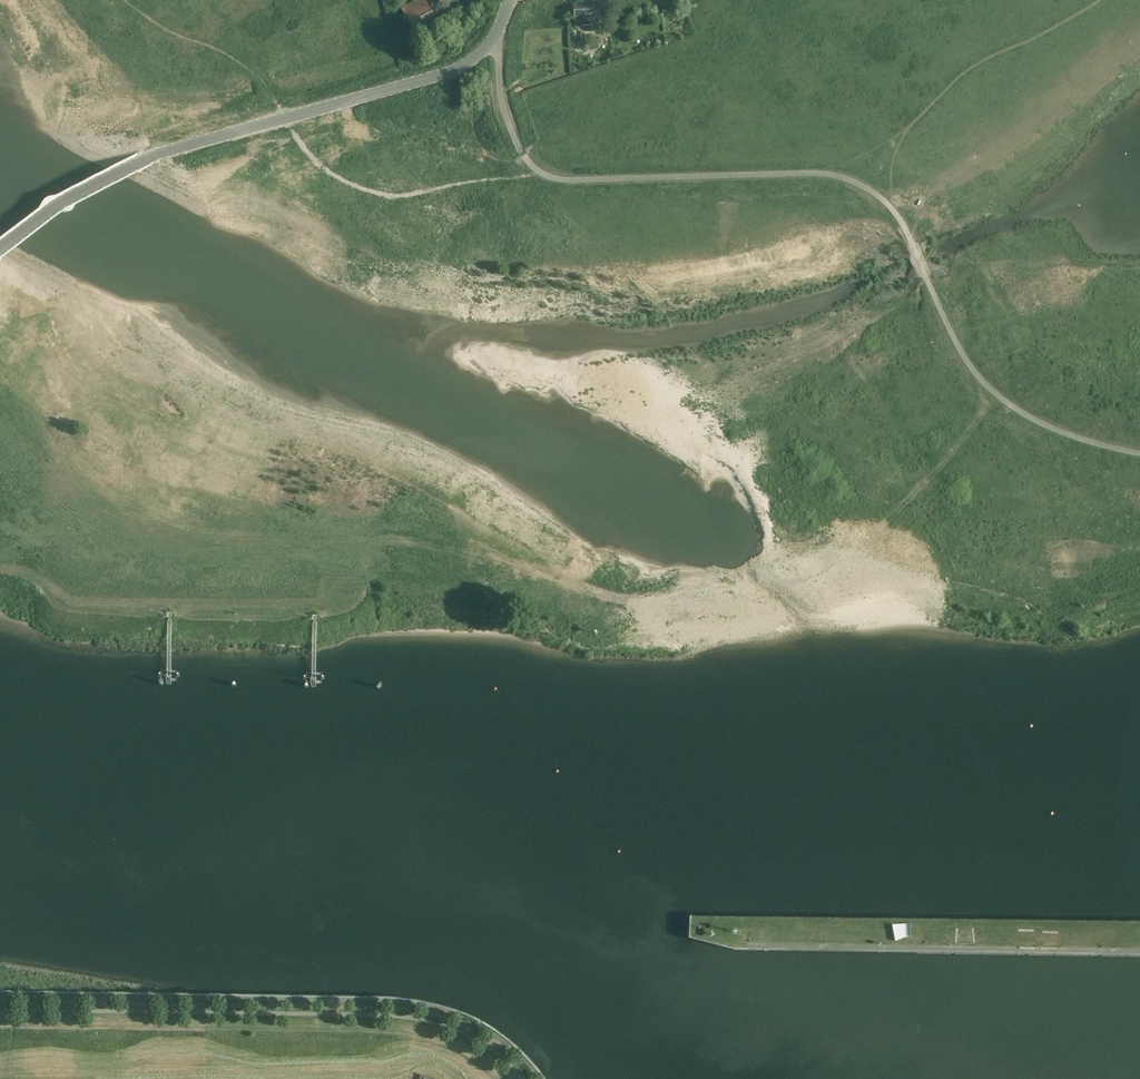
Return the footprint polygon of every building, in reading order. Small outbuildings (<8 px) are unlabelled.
[(439,23),(425,0),(416,0),(401,8),(416,35),(439,23)] [(450,0),(431,0),(429,4),(435,13),(447,12),(451,1),(450,0)] [(598,4),(573,6),(575,27),(594,25),(599,25),(598,16),(599,16),(598,4)]
